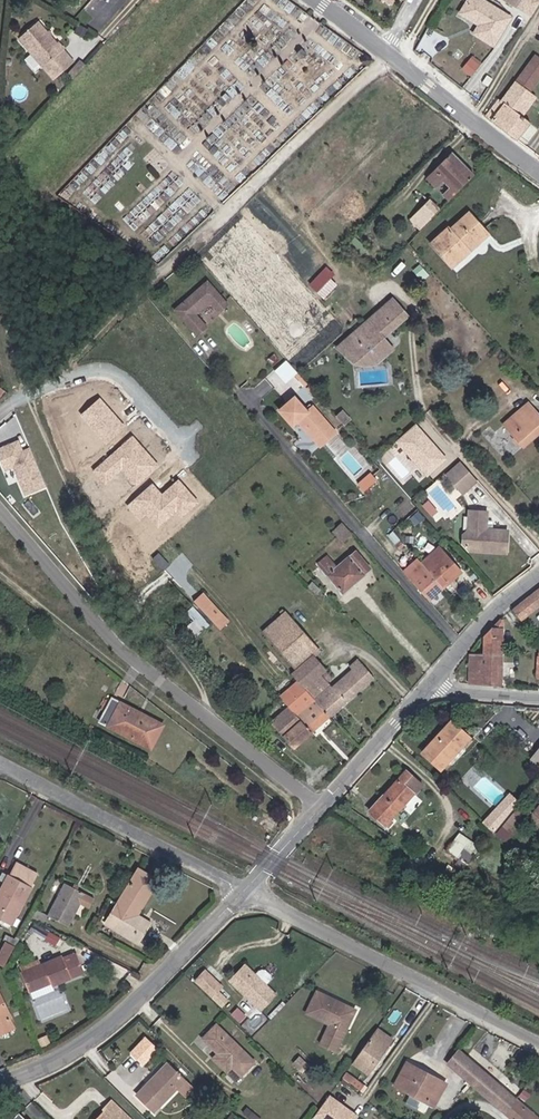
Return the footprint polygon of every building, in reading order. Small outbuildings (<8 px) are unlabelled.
[(474,15),(494,26),(488,37),(507,46),(524,17),(493,0),(484,0),(474,15)] [(44,19),(25,34),(60,75),(69,67),(59,56),(70,46),(64,39),(62,41),(44,20),(44,19)] [(59,56),(69,67),(80,58),(70,46),(59,56)] [(373,59),(374,57),(368,52),(362,58),(368,64),(373,59)] [(473,75),(482,61),(472,54),(463,68),(473,75)] [(91,63),(87,60),(74,74),(78,77),(91,63)] [(529,77),(524,84),(538,93),(538,62),(529,77)] [(496,117),(500,121),(504,116),(524,85),(524,84),(519,81),(496,117)] [(524,84),(524,85),(504,116),(500,121),(529,141),(538,126),(538,122),(534,119),(538,110),(538,93),(524,84)] [(453,197),(479,171),(451,146),(426,173),(435,182),(450,166),(463,178),(449,193),(453,197)] [(415,209),(427,220),(440,208),(428,195),(415,209)] [(450,265),(468,249),(465,246),(485,230),(470,212),(451,229),(449,226),(431,242),(450,265)] [(465,246),(468,249),(488,233),(485,230),(465,246)] [(325,298),(342,282),(327,266),(310,282),(325,298)] [(232,303),(211,280),(178,309),(201,334),(211,326),(199,313),(214,300),(223,310),(232,303)] [(363,364),(374,364),(383,356),(392,348),(381,336),(405,314),(391,299),(340,346),(352,361),(363,364)] [(201,311),(206,319),(218,311),(212,303),(201,311)] [(287,381),(298,371),(287,359),(276,369),(287,381)] [(297,394),(282,408),(296,423),(300,419),(303,417),(320,436),(334,424),(316,404),(310,409),(297,394)] [(505,420),(523,441),(538,427),(538,409),(529,398),(505,420)] [(126,431),(101,404),(83,421),(108,448),(126,431)] [(334,424),(320,436),(303,417),(300,419),(324,445),(339,430),(334,424)] [(453,460),(422,426),(403,443),(434,477),(453,460)] [(160,470),(145,453),(134,441),(97,475),(108,487),(123,473),(138,490),(160,470)] [(14,450),(0,456),(0,463),(6,477),(15,473),(27,501),(48,492),(31,455),(23,458),(20,451),(16,452),(14,450)] [(452,476),(456,480),(471,467),(467,463),(452,476)] [(471,467),(456,480),(469,494),(483,481),(471,467)] [(375,472),(362,482),(368,489),(380,477),(375,472)] [(180,485),(163,500),(154,489),(129,511),(141,524),(147,518),(159,532),(177,516),(182,521),(199,507),(194,501),(180,485)] [(436,514),(441,509),(435,502),(429,507),(436,514)] [(351,523),(338,508),(330,517),(342,531),(351,523)] [(478,550),(513,551),(515,530),(494,529),(494,511),(477,510),(477,519),(478,521),(478,530),(472,535),(471,543),(478,550)] [(368,538),(378,549),(384,544),(374,532),(368,538)] [(324,569),(345,592),(367,572),(367,568),(373,563),(359,546),(335,569),(331,564),(324,569)] [(465,569),(443,546),(412,575),(433,598),(465,569)] [(222,629),(232,619),(205,591),(195,600),(222,629)] [(518,610),(526,622),(538,613),(538,595),(518,610)] [(194,638),(209,625),(194,608),(190,612),(197,620),(186,629),(194,638)] [(296,673),(304,683),(329,710),(335,717),(378,676),(363,660),(355,668),(357,672),(350,678),(353,683),(343,693),(332,680),(339,674),(332,667),(326,672),(325,673),(316,661),(321,656),(326,651),(289,612),(268,633),(301,668),(296,673)] [(488,648),(507,649),(508,613),(504,612),(488,630),(488,648)] [(507,649),(488,648),(477,648),(477,680),(507,680),(507,649)] [(326,672),(332,667),(321,656),(316,661),(325,673),(326,672)] [(329,710),(304,683),(296,692),(307,707),(309,710),(314,716),(309,723),(318,732),(335,717),(329,710)] [(108,723),(159,749),(171,724),(122,697),(108,723)] [(318,732),(309,723),(304,717),(294,707),(279,723),(302,747),(318,732)] [(314,716),(309,710),(304,717),(309,723),(314,716)] [(440,735),(437,739),(436,740),(432,745),(431,748),(443,757),(450,763),(457,756),(461,751),(466,752),(471,746),(471,745),(470,743),(470,741),(478,731),(460,715),(460,716),(453,722),(440,735)] [(390,792),(406,806),(426,783),(411,768),(390,792)] [(495,831),(521,799),(510,790),(484,822),(495,831)] [(415,813),(406,806),(390,792),(376,808),(395,824),(401,818),(399,814),(402,811),(412,819),(413,817),(415,813)] [(415,813),(413,817),(416,820),(423,812),(419,810),(415,813)] [(461,857),(458,862),(466,868),(481,847),(460,832),(448,849),(461,857)] [(20,864),(0,902),(0,921),(16,929),(43,876),(20,864)] [(151,945),(161,924),(148,917),(165,884),(146,874),(119,929),(151,945)] [(73,880),(55,914),(77,925),(89,901),(99,906),(104,896),(73,880)] [(43,907),(35,924),(47,931),(55,914),(43,907)] [(12,944),(10,949),(19,954),(22,949),(12,944)] [(10,949),(2,964),(12,969),(19,954),(10,949)] [(58,985),(60,989),(89,977),(81,958),(27,978),(34,997),(51,990),(51,988),(58,985)] [(256,975),(248,966),(233,980),(262,1010),(276,995),(267,986),(269,983),(271,980),(271,975),(267,970),(264,969),(260,971),(258,973),(256,975)] [(210,973),(199,982),(225,1008),(231,1003),(221,993),(225,989),(210,973)] [(34,997),(36,1003),(61,994),(60,989),(58,985),(51,988),(51,990),(34,997)] [(338,1048),(358,1009),(318,990),(310,1007),(334,1020),(323,1041),(338,1048)] [(0,997),(0,1037),(3,1044),(21,1037),(18,1027),(23,1025),(10,992),(0,997)] [(240,1021),(246,1014),(237,1007),(231,1013),(240,1021)] [(260,1066),(224,1029),(210,1041),(221,1053),(225,1057),(220,1062),(242,1083),(260,1066)] [(392,1041),(378,1031),(374,1036),(388,1046),(392,1041)] [(374,1036),(353,1064),(368,1074),(388,1046),(374,1036)] [(477,1084),(488,1070),(480,1063),(473,1056),(464,1050),(453,1064),(469,1077),(477,1084)] [(431,1108),(446,1087),(412,1061),(396,1082),(431,1108)] [(174,1068),(163,1079),(145,1098),(162,1116),(182,1096),(191,1104),(201,1094),(174,1068)] [(517,1118),(538,1118),(538,1114),(488,1070),(477,1084),(517,1118)] [(343,1079),(362,1091),(366,1085),(347,1073),(343,1079)] [(329,1095),(312,1118),(313,1118),(357,1118),(359,1115),(329,1095)] [(109,1118),(132,1118),(133,1118),(120,1104),(113,1112),(113,1115),(109,1118)]
